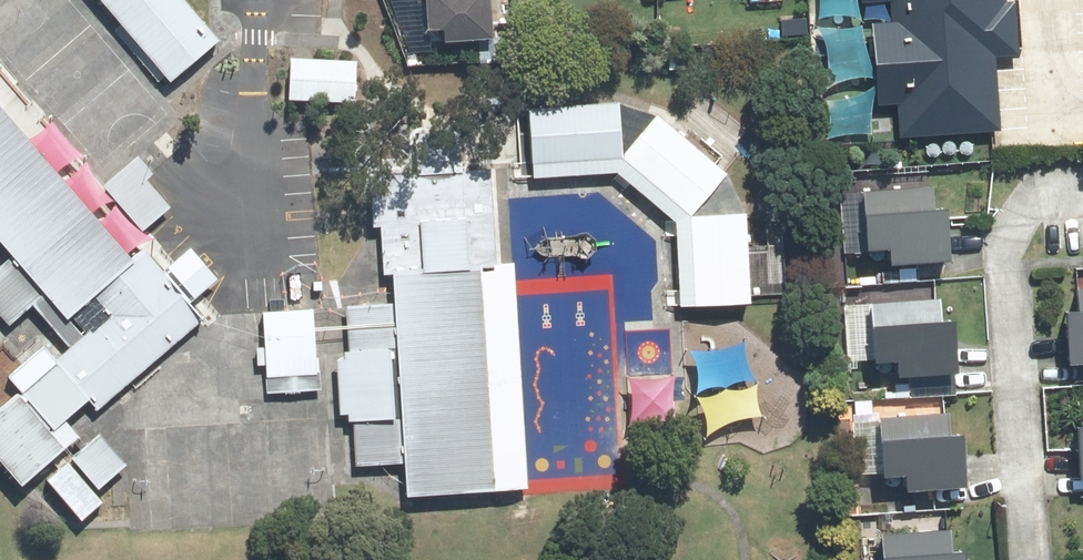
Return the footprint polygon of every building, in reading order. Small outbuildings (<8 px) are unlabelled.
[(172,97),(218,59),(169,0),(92,0),(172,97)] [(396,6),(418,6),(418,32),(436,32),(436,41),(480,41),(480,0),(396,0),(396,6)] [(856,6),(885,3),(887,23),(864,25),(871,109),(889,108),(892,138),(992,129),(986,56),(1017,54),(1013,2),(1002,3),(1001,0),(855,0),(856,6)] [(349,74),(281,69),(277,119),(346,124),(349,74)] [(7,258),(41,297),(61,320),(128,263),(0,114),(0,250),(7,258)] [(617,124),(518,129),(522,186),(620,181),(617,124)] [(724,187),(654,128),(621,167),(691,226),(724,187)] [(883,268),(944,265),(941,211),(934,212),(932,189),(850,194),(853,254),(882,252),(883,268)] [(747,225),(691,226),(693,318),(749,316),(747,225)] [(7,258),(0,264),(0,321),(5,327),(41,297),(7,258)] [(22,497),(202,338),(141,269),(0,393),(0,471),(22,497)] [(532,505),(510,271),(387,282),(409,516),(532,505)] [(1054,366),(1082,365),(1082,290),(1071,290),(1071,317),(1053,317),(1054,366)] [(887,376),(944,375),(944,323),(930,323),(930,302),(860,302),(860,362),(887,362),(887,376)] [(395,369),(390,316),(345,320),(350,373),(395,369)] [(323,323),(260,325),(263,406),(325,404),(323,323)] [(1069,483),(1082,483),(1082,405),(1076,405),(1076,431),(1068,431),(1069,483)] [(870,417),(872,476),(895,476),(895,491),(953,489),(951,435),(939,436),(938,415),(870,417)] [(394,470),(390,422),(346,426),(350,474),(394,470)] [(100,449),(47,494),(77,529),(130,483),(100,449)] [(947,553),(946,530),(871,535),(872,559),(962,559),(961,552),(947,553)]
